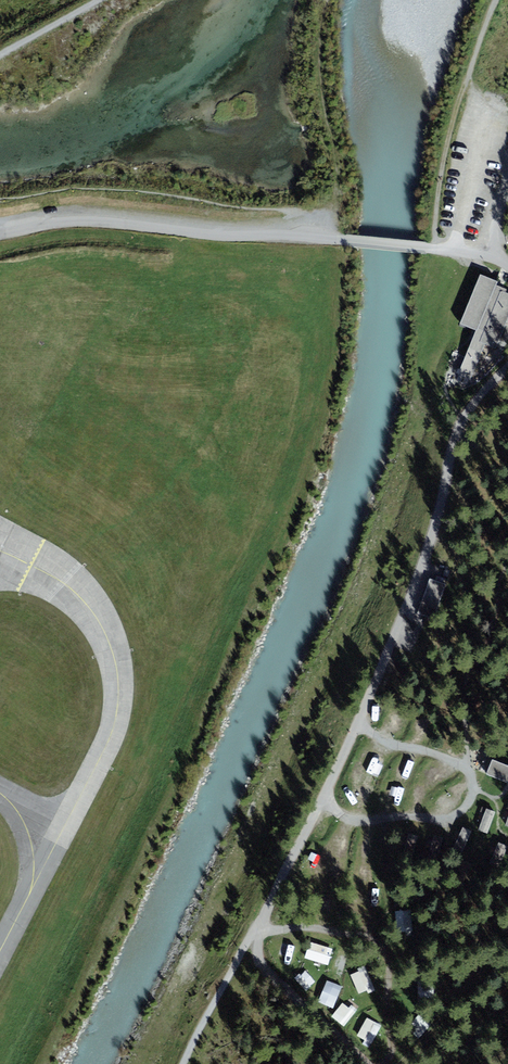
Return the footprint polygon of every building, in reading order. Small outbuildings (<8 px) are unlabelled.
[(481,276),(460,324),(478,331),(459,375),(469,380),(484,347),(494,350),(507,315),(507,294),(506,293),(507,289),(497,285),(498,283),(481,276)] [(492,760),(486,775),(507,783),(507,766),(492,760)] [(495,812),(486,809),(478,830),(487,833),(495,812)] [(472,831),(463,827),(453,849),(462,853),(472,831)] [(418,836),(408,833),(402,854),(411,857),(418,836)] [(443,838),(434,836),(427,860),(436,862),(443,838)] [(507,847),(498,843),(489,866),(498,870),(507,847)] [(471,864),(461,860),(452,881),(463,885),(471,864)] [(397,909),(397,931),(412,931),(411,909),(397,909)]
